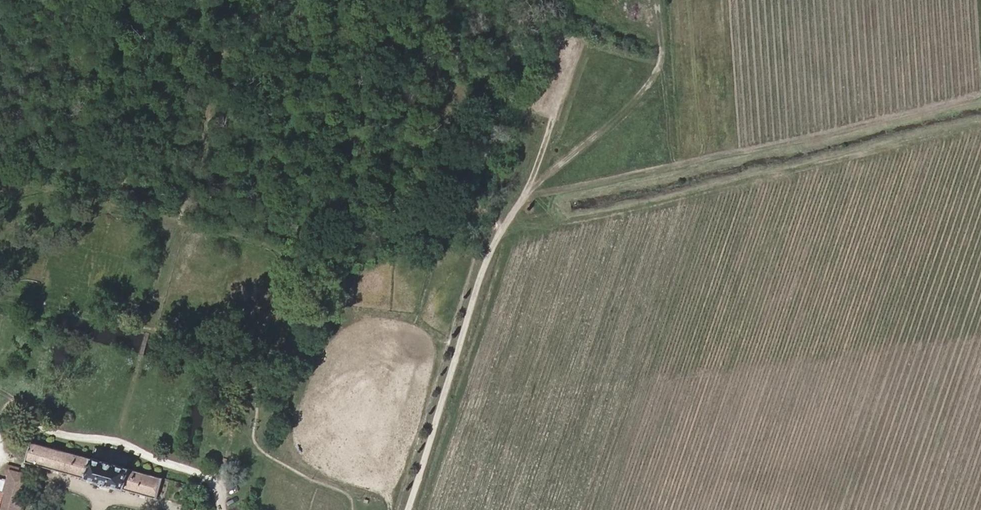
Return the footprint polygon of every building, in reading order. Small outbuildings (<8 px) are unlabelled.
[(156,498),(162,478),(117,465),(117,464),(104,460),(103,461),(32,441),(26,460),(98,481),(98,483),(111,487),(111,485),(156,498)] [(27,475),(18,472),(19,467),(6,464),(4,474),(8,475),(6,481),(3,491),(0,491),(0,509),(18,509),(27,475)]
